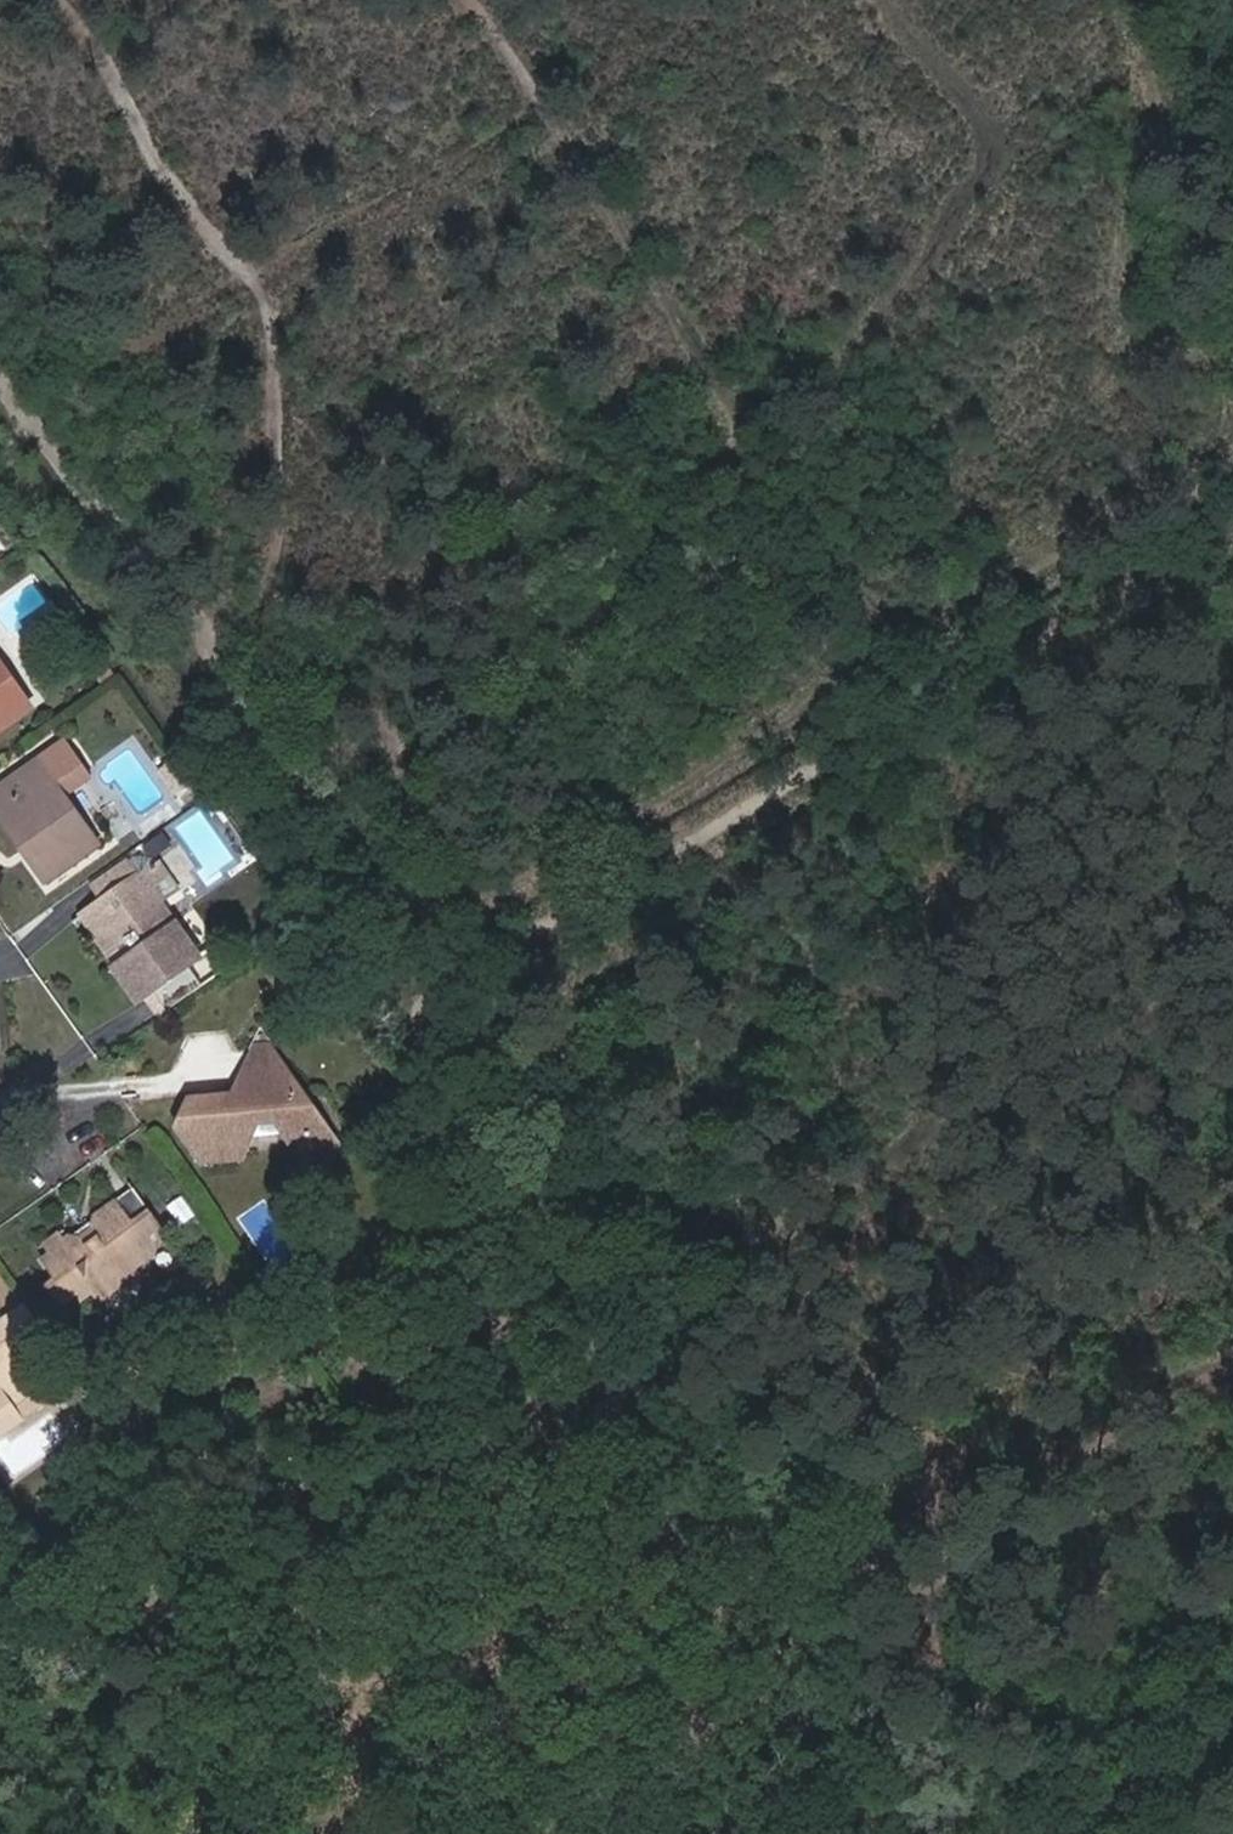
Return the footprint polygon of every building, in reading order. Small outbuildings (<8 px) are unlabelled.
[(91,669),(101,682),(111,676),(101,662),(91,669)] [(30,707),(0,663),(0,729),(30,707)] [(88,779),(62,743),(38,761),(48,775),(0,809),(35,859),(30,862),(46,883),(98,846),(62,796),(88,779)] [(48,775),(38,761),(0,787),(0,819),(30,862),(35,859),(0,809),(48,775)] [(93,887),(102,900),(140,873),(131,860),(93,887)] [(167,1012),(203,986),(189,966),(200,958),(140,873),(102,900),(92,907),(120,946),(128,941),(136,952),(126,959),(150,993),(152,992),(167,1012)] [(92,907),(83,914),(119,964),(126,959),(136,952),(128,941),(120,946),(92,907)] [(226,1104),(221,1097),(192,1100),(178,1129),(202,1164),(239,1160),(249,1138),(241,1126),(276,1122),(285,1134),(309,1168),(326,1166),(336,1145),(267,1046),(257,1048),(236,1095),(240,1103),(226,1104)] [(236,1095),(221,1097),(226,1104),(240,1103),(236,1095)] [(249,1138),(285,1134),(276,1122),(241,1126),(249,1138)] [(133,1190),(116,1201),(132,1223),(149,1212),(133,1190)] [(79,1239),(72,1236),(65,1242),(60,1234),(42,1247),(48,1256),(41,1262),(55,1281),(45,1288),(59,1308),(76,1296),(81,1302),(90,1295),(103,1300),(109,1296),(104,1285),(119,1274),(122,1279),(136,1268),(155,1255),(152,1250),(168,1239),(149,1212),(132,1223),(116,1201),(94,1218),(93,1221),(93,1229),(79,1239)] [(93,1221),(72,1236),(79,1239),(93,1229),(93,1221)] [(140,1274),(136,1268),(122,1279),(119,1274),(104,1285),(109,1296),(127,1284),(140,1274)] [(1,1388),(23,1419),(59,1393),(5,1319),(0,1323),(0,1388),(1,1388)] [(23,1419),(1,1388),(0,1388),(0,1434),(23,1419)]
